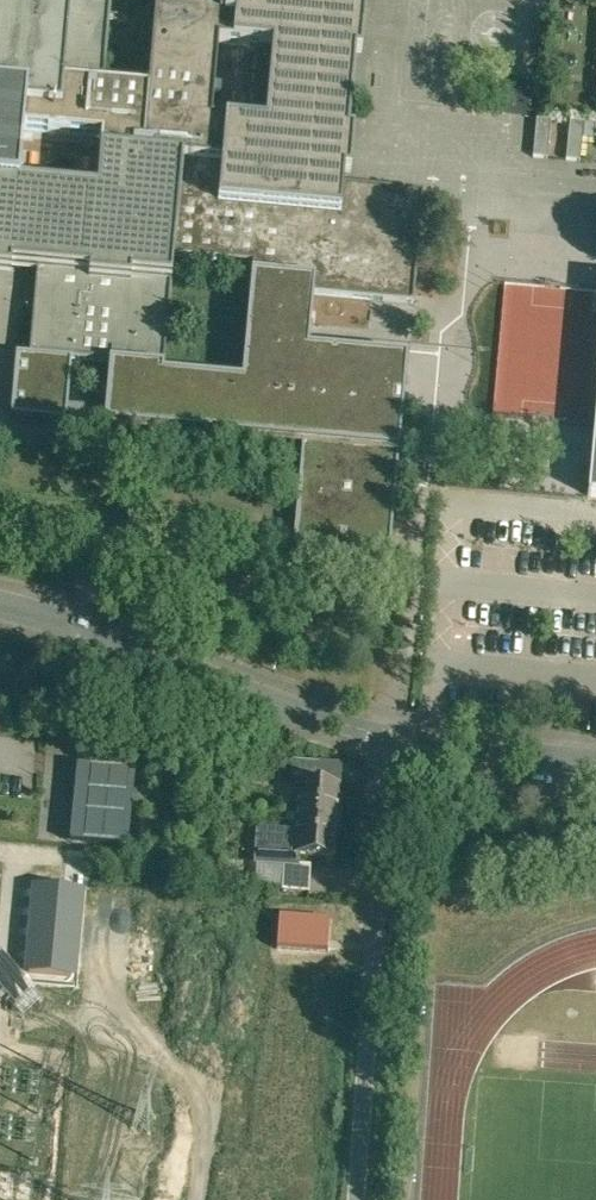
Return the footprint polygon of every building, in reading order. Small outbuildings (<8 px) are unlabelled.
[(154,0),(34,0),(33,5),(0,2),(0,274),(11,275),(12,270),(38,272),(30,356),(73,360),(110,363),(113,363),(113,355),(122,355),(121,364),(164,368),(175,256),(173,256),(182,162),(141,158),(154,0)] [(275,7),(221,2),(197,0),(154,0),(141,158),(182,162),(173,256),(175,256),(253,263),(243,381),(164,374),(164,368),(121,364),(122,355),(113,355),(113,363),(110,363),(106,410),(105,425),(303,443),(400,451),(408,358),(309,349),(314,295),(414,304),(424,192),(344,185),(344,175),(350,176),(354,134),(348,134),(355,57),(360,57),(364,15),(359,14),(360,0),(276,0),(275,7)] [(537,157),(585,158),(586,121),(538,120),(537,157)] [(73,360),(30,356),(17,355),(12,417),(67,422),(67,421),(68,406),(73,360)] [(106,410),(68,406),(67,421),(105,425),(106,410)] [(400,451),(303,443),(294,547),(390,556),(400,451)] [(319,763),(293,761),(292,775),(318,776),(319,763)] [(134,772),(78,767),(71,836),(127,842),(134,772)] [(340,786),(301,784),(299,820),(337,822),(340,786)] [(337,822),(299,820),(297,836),(296,856),(301,856),(335,859),(337,822)] [(297,836),(260,833),(258,863),(284,864),(300,865),(301,856),(296,856),(297,836)] [(300,865),(284,864),(282,891),(309,893),(311,866),(300,865)] [(330,921),(279,917),(277,949),(327,953),(330,921)]
